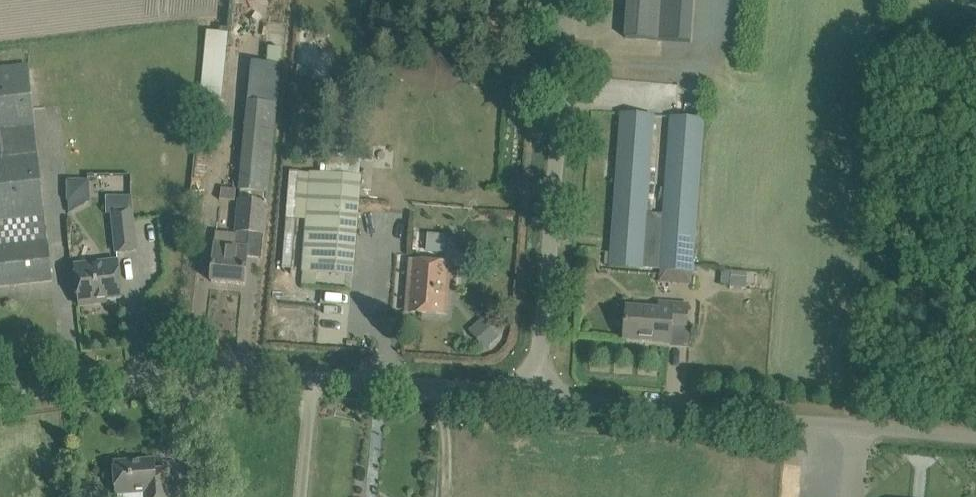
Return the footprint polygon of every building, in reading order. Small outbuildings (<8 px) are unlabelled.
[(690,42),(693,0),(628,0),(625,38),(690,42)] [(281,49),(268,47),(266,64),(279,65),(281,49)] [(53,281),(51,261),(28,63),(0,66),(0,144),(1,153),(0,153),(0,287),(53,281)] [(629,268),(692,273),(704,119),(669,116),(659,247),(645,247),(647,216),(655,116),(621,113),(610,266),(629,268)] [(308,204),(358,207),(360,179),(310,175),(308,204)] [(89,176),(67,180),(71,208),(93,205),(89,176)] [(222,189),(221,201),(234,202),(235,190),(222,189)] [(112,214),(117,252),(136,250),(130,200),(106,203),(108,215),(112,214)] [(245,285),(250,232),(265,234),(266,214),(267,205),(242,202),(239,234),(217,232),(212,282),(245,285)] [(298,203),(293,271),(353,275),(358,207),(308,204),(298,203)] [(99,300),(122,298),(118,260),(75,265),(80,306),(99,304),(99,300)] [(450,264),(430,263),(411,261),(408,307),(419,308),(419,312),(446,314),(450,264)] [(730,288),(746,289),(748,273),(732,271),(730,286),(730,288)] [(686,328),(688,308),(688,306),(661,304),(660,310),(627,307),(625,339),(671,343),(672,327),(686,328)] [(495,317),(488,324),(483,318),(468,331),(485,351),(500,338),(496,333),(503,326),(495,317)] [(115,462),(117,494),(144,493),(144,496),(171,496),(170,483),(156,484),(155,460),(115,462)]
